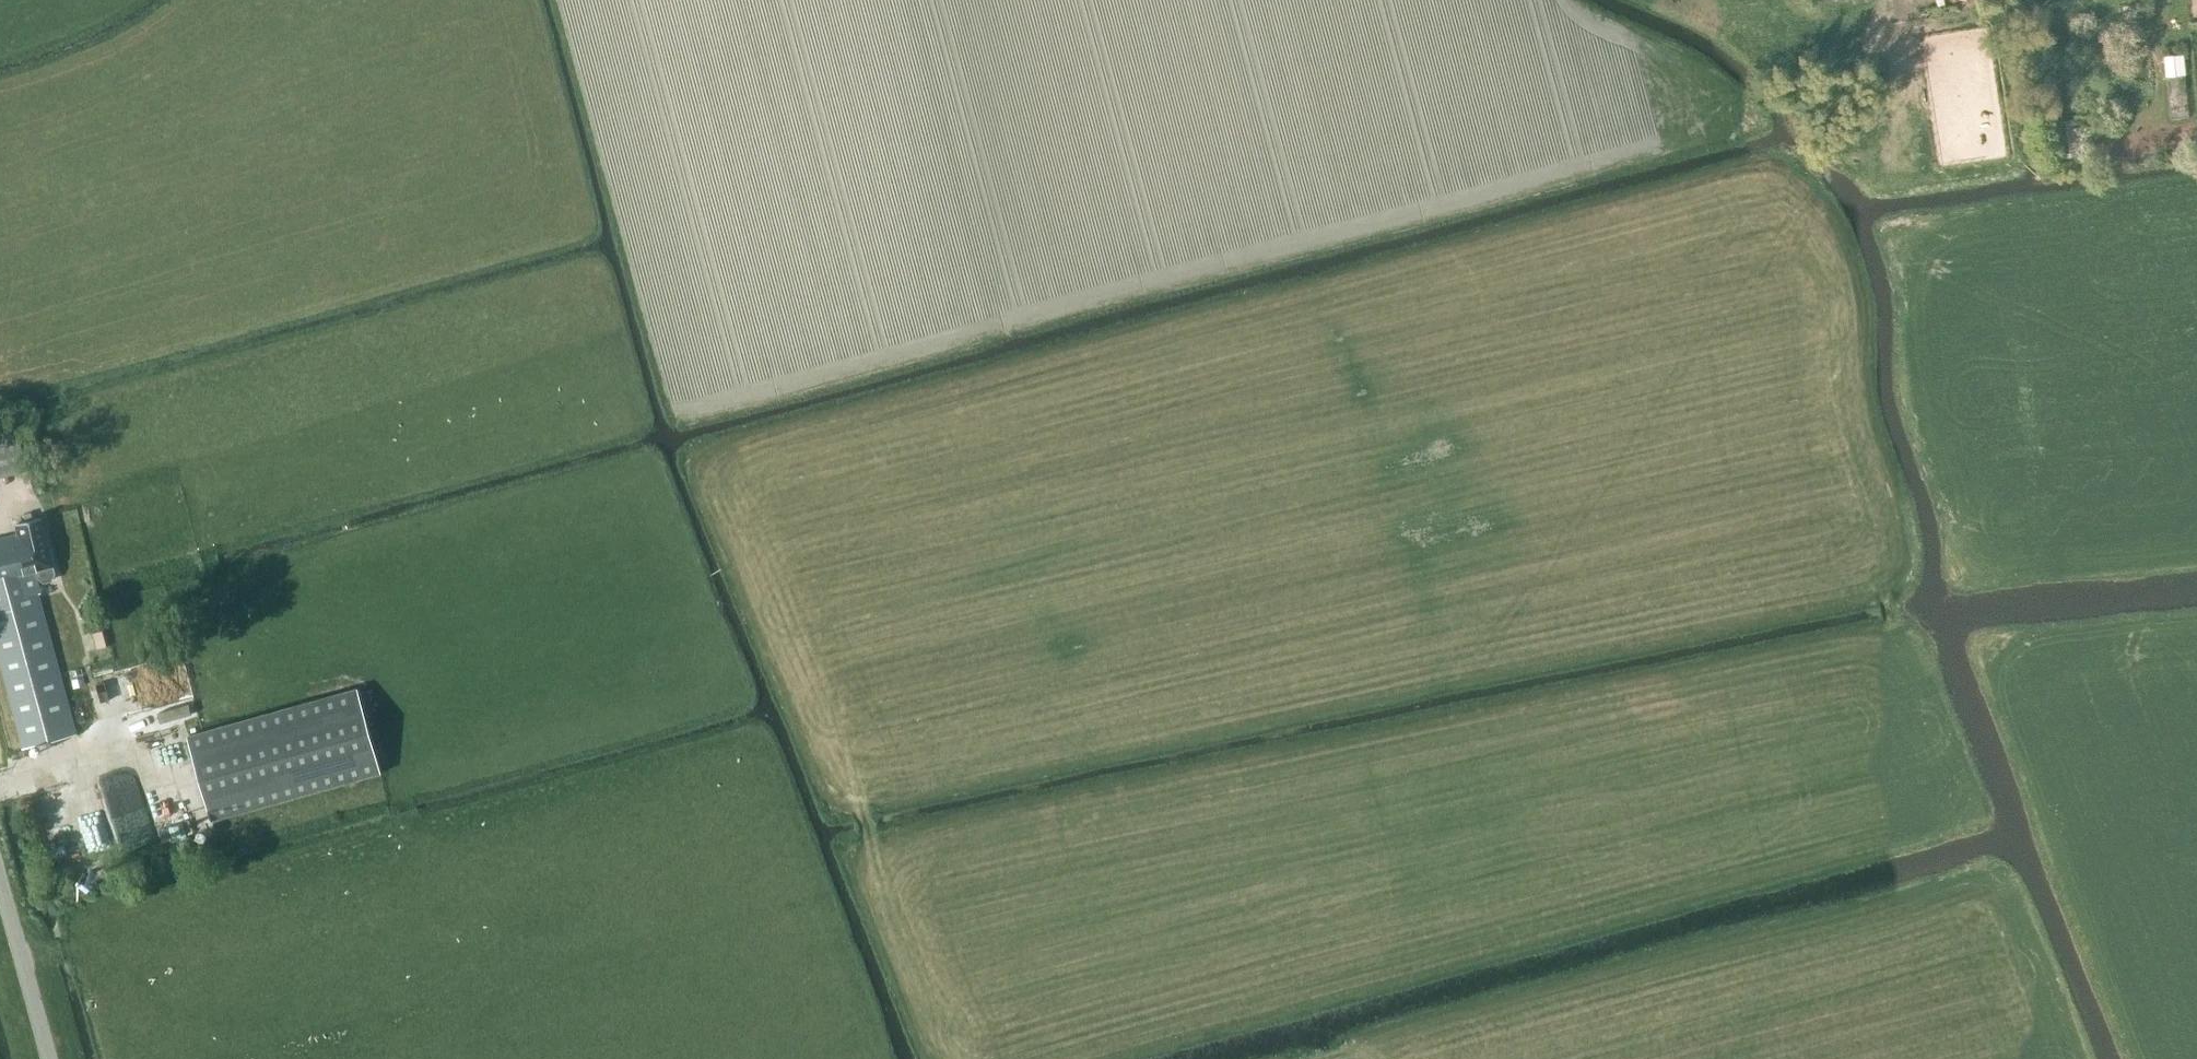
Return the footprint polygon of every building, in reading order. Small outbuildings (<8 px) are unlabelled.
[(2183,55),(2163,56),(2165,77),(2185,75),(2183,55)] [(28,470),(15,418),(0,422),(0,477),(28,470)] [(43,516),(15,523),(18,535),(7,538),(6,536),(0,538),(0,662),(23,748),(76,733),(38,593),(41,592),(38,578),(44,583),(52,581),(57,572),(43,516)] [(67,647),(56,649),(61,666),(71,663),(67,647)] [(211,820),(381,772),(357,686),(187,734),(211,820)]
